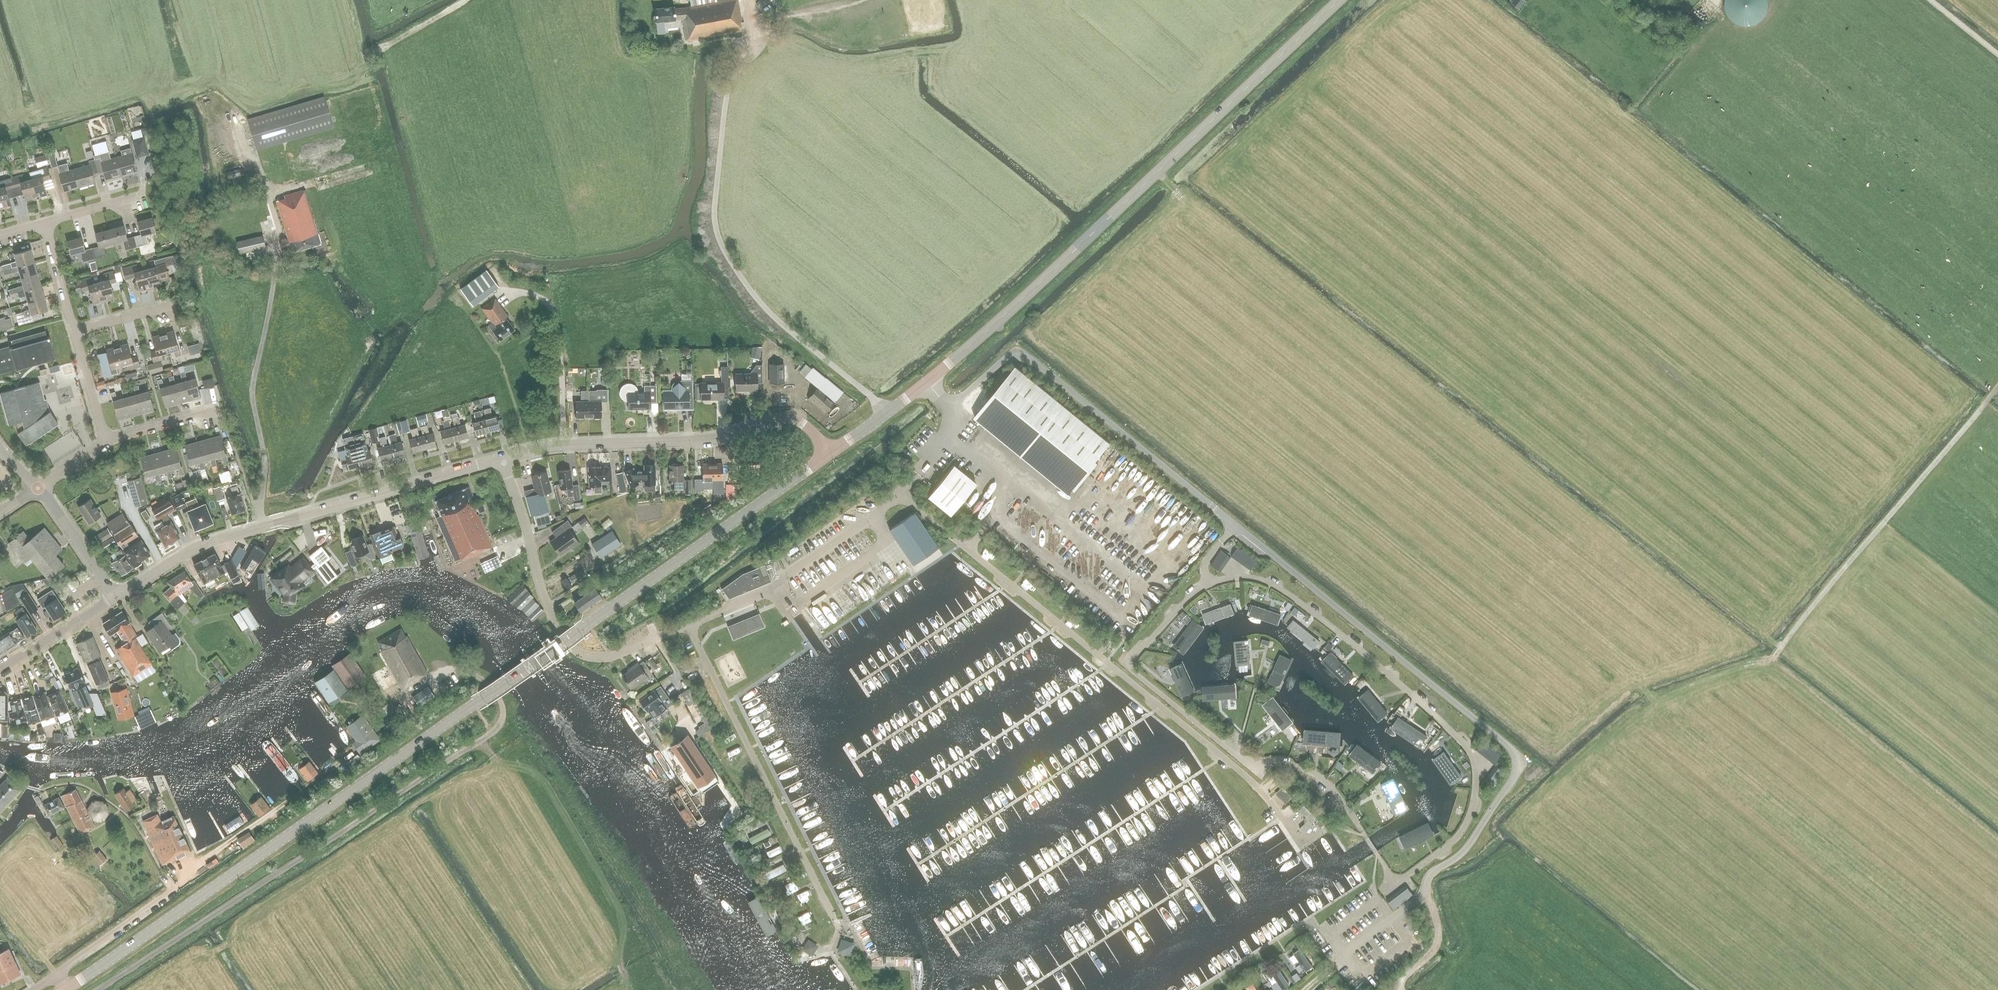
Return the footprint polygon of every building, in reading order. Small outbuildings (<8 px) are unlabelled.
[(689,5),(690,7),(674,8),(674,6),(655,8),(656,22),(676,20),(675,19),(682,19),(686,41),(742,31),(740,21),(742,21),(738,0),(715,0),(689,5)] [(759,13),(765,11),(762,0),(756,2),(759,13)] [(1514,5),(1519,9),(1526,1),(1525,0),(1518,0),(1514,5)] [(1747,25),(1749,25),(1750,25),(1752,25),(1754,24),(1755,24),(1757,23),(1759,22),(1760,21),(1761,20),(1762,19),(1763,18),(1764,17),(1765,15),(1766,14),(1767,12),(1767,11),(1768,9),(1768,8),(1768,7),(1768,5),(1768,4),(1768,3),(1768,2),(1768,1),(1768,0),(1725,0),(1725,2),(1724,3),(1724,5),(1725,6),(1725,8),(1725,9),(1726,11),(1726,12),(1727,13),(1728,15),(1728,16),(1729,17),(1731,19),(1731,20),(1733,21),(1734,21),(1735,22),(1736,23),(1738,24),(1739,24),(1740,25),(1742,25),(1743,25),(1745,25),(1747,25)] [(257,149),(282,142),(287,141),(333,127),(324,97),(248,119),(257,149)] [(144,137),(130,140),(136,157),(148,153),(144,137)] [(280,149),(285,166),(294,164),(289,147),(280,149)] [(116,157),(121,175),(137,171),(130,148),(120,150),(122,155),(116,157)] [(121,175),(116,157),(111,158),(109,151),(93,155),(94,159),(98,172),(103,170),(106,179),(121,175)] [(57,165),(54,154),(54,152),(48,154),(48,156),(52,168),(57,166),(57,165)] [(49,165),(46,156),(36,159),(38,168),(49,165)] [(92,173),(98,172),(94,159),(89,161),(90,164),(74,169),(79,187),(95,183),(92,173)] [(57,166),(64,191),(79,187),(74,169),(69,170),(67,163),(57,165),(57,166)] [(43,168),(29,172),(31,179),(36,199),(40,198),(40,197),(47,194),(43,180),(50,178),(48,168),(43,169),(43,168)] [(229,179),(241,175),(239,169),(227,172),(229,179)] [(36,199),(31,179),(25,181),(23,174),(11,178),(14,188),(21,186),(25,201),(33,198),(33,200),(36,199)] [(14,188),(11,178),(0,181),(0,185),(1,188),(0,188),(0,209),(4,208),(3,207),(11,205),(7,190),(14,188)] [(321,243),(305,190),(284,196),(284,198),(276,201),(289,242),(292,242),(295,252),(319,244),(321,243)] [(134,236),(137,246),(148,243),(145,233),(155,231),(152,217),(137,221),(141,234),(134,236)] [(137,246),(134,236),(127,238),(123,225),(109,229),(113,243),(123,240),(126,249),(137,246)] [(103,245),(113,243),(109,229),(95,233),(99,246),(92,248),(95,258),(106,255),(103,245)] [(240,254),(266,248),(263,235),(237,241),(240,254)] [(95,258),(92,248),(85,250),(81,237),(67,241),(71,254),(81,252),(83,261),(95,258)] [(142,257),(155,254),(153,247),(141,250),(142,257)] [(16,261),(11,263),(12,267),(18,266),(34,261),(31,249),(14,253),(16,261)] [(145,269),(150,289),(154,288),(153,287),(161,285),(160,281),(170,278),(166,266),(176,263),(173,254),(149,261),(151,268),(145,269)] [(18,266),(12,267),(13,272),(19,271),(21,278),(38,273),(34,261),(18,266)] [(150,289),(145,269),(139,271),(137,265),(122,269),(125,279),(135,276),(136,281),(135,282),(134,284),(135,288),(138,290),(139,290),(139,291),(146,289),(147,290),(150,289)] [(498,286),(487,270),(460,289),(472,305),(498,286)] [(99,282),(104,302),(108,301),(107,300),(115,297),(111,283),(116,281),(113,271),(103,274),(105,281),(99,282)] [(23,285),(17,287),(19,292),(25,290),(41,285),(38,273),(21,278),(23,285)] [(104,302),(99,282),(93,284),(91,277),(79,281),(81,291),(89,289),(93,303),(100,301),(101,303),(104,302)] [(25,290),(19,292),(20,296),(20,297),(26,295),(28,302),(44,297),(41,285),(25,290)] [(30,309),(24,311),(25,316),(32,314),(48,310),(44,297),(28,302),(30,309)] [(499,340),(514,329),(506,318),(508,316),(495,298),(481,308),(492,323),(488,325),(492,331),(493,331),(499,340)] [(24,311),(16,314),(19,325),(33,321),(33,319),(32,314),(25,316),(24,311)] [(12,327),(10,318),(5,319),(5,317),(0,318),(0,330),(12,327)] [(162,332),(168,352),(174,350),(176,356),(180,355),(179,349),(173,330),(166,332),(166,331),(162,332)] [(45,331),(8,341),(9,346),(0,348),(0,374),(16,369),(55,358),(50,338),(47,338),(45,331)] [(162,353),(168,352),(162,332),(159,333),(159,334),(152,336),(156,351),(150,352),(153,363),(163,360),(162,353)] [(116,345),(122,365),(128,363),(130,369),(140,366),(137,356),(132,358),(128,343),(120,345),(120,344),(116,345)] [(190,355),(201,352),(199,343),(188,346),(190,355)] [(100,359),(105,376),(118,373),(116,366),(122,365),(116,345),(113,346),(113,347),(106,349),(107,352),(103,353),(100,359)] [(749,357),(759,360),(762,347),(752,347),(749,357)] [(783,358),(770,358),(771,382),(784,381),(783,358)] [(150,374),(164,370),(161,361),(148,365),(150,374)] [(58,365),(49,368),(50,373),(60,370),(58,365)] [(736,391),(756,391),(756,382),(762,382),(762,365),(756,365),(750,373),(736,373),(736,391)] [(721,381),(702,382),(702,384),(702,400),(722,399),(728,399),(728,366),(721,366),(721,381)] [(1068,493),(1109,443),(1015,367),(974,417),(1068,493)] [(835,402),(844,392),(812,368),(812,369),(805,377),(817,388),(808,399),(825,413),(834,402),(835,402)] [(135,370),(124,372),(126,379),(137,376),(135,370)] [(180,374),(182,382),(187,401),(201,397),(195,378),(187,380),(185,372),(180,374)] [(187,401),(182,382),(175,383),(173,375),(168,377),(171,385),(176,404),(187,401)] [(176,404),(171,385),(164,387),(162,379),(157,380),(159,388),(160,388),(165,407),(176,404)] [(212,379),(202,381),(204,389),(214,387),(212,379)] [(667,409),(687,408),(687,402),(693,402),(693,381),(679,381),(676,383),(674,385),(672,388),(672,391),(667,391),(667,409)] [(0,393),(9,425),(15,423),(20,431),(18,433),(26,445),(58,424),(50,411),(48,412),(39,382),(0,393)] [(636,391),(635,388),(632,385),(629,384),(625,386),(622,389),(621,393),(622,396),(625,399),(629,400),(629,410),(649,409),(649,402),(656,402),(656,385),(644,385),(644,391),(636,391)] [(133,387),(135,394),(140,414),(154,410),(148,391),(140,393),(138,385),(133,387)] [(774,387),(774,401),(792,400),(792,386),(774,387)] [(140,414),(135,394),(128,396),(126,388),(121,390),(124,398),(129,417),(140,414)] [(588,391),(589,417),(602,417),(601,401),(607,401),(607,389),(597,389),(597,391),(588,391)] [(576,417),(589,417),(588,391),(581,391),(581,401),(575,401),(576,417)] [(129,417),(124,398),(117,399),(115,392),(110,393),(112,401),(113,401),(118,420),(129,417)] [(484,419),(488,432),(500,428),(496,416),(492,417),(490,408),(483,410),(486,418),(484,419)] [(488,432),(484,419),(482,419),(480,411),(474,412),(476,421),(472,422),(476,435),(488,432)] [(426,414),(416,417),(418,427),(420,427),(425,425),(424,422),(428,421),(426,414)] [(453,427),(456,440),(468,437),(465,424),(461,425),(458,416),(452,418),(454,427),(453,427)] [(456,440),(453,427),(451,428),(448,419),(442,421),(444,430),(440,431),(444,443),(456,440)] [(403,433),(410,431),(406,420),(400,422),(403,433)] [(396,435),(402,433),(399,421),(393,423),(396,435)] [(421,436),(424,449),(436,445),(433,433),(429,434),(427,425),(425,425),(420,427),(423,435),(421,436)] [(375,429),(369,430),(372,443),(378,441),(377,437),(379,436),(376,428),(375,429)] [(424,449),(421,436),(419,436),(417,428),(410,429),(413,438),(409,439),(412,452),(424,449)] [(353,435),(361,466),(373,463),(370,450),(368,450),(365,439),(364,439),(362,433),(353,435)] [(389,445),(393,457),(405,454),(401,441),(397,442),(395,434),(388,435),(391,444),(389,445)] [(209,438),(214,457),(221,455),(223,463),(228,462),(226,453),(225,454),(220,435),(209,438)] [(349,469),(361,466),(353,435),(343,438),(344,445),(347,456),(345,456),(349,469)] [(393,457),(389,445),(388,445),(385,436),(379,438),(381,447),(377,448),(381,461),(393,457)] [(217,465),(214,457),(209,438),(198,441),(203,460),(210,458),(212,466),(217,465)] [(205,468),(203,460),(198,441),(184,445),(190,464),(198,462),(200,470),(205,468)] [(165,450),(170,469),(177,467),(179,475),(184,474),(182,466),(181,466),(176,447),(165,450)] [(172,477),(170,469),(165,450),(153,453),(159,473),(165,471),(168,479),(172,477)] [(161,480),(159,473),(153,453),(140,457),(145,476),(154,474),(156,482),(158,481),(161,480)] [(683,489),(683,480),(682,464),(669,465),(670,480),(674,480),(674,489),(683,489)] [(703,488),(713,488),(712,464),(702,464),(703,479),(694,479),(694,491),(703,490),(703,488)] [(712,464),(713,488),(713,493),(723,493),(722,464),(712,464)] [(655,490),(655,465),(644,465),(644,470),(633,470),(633,468),(624,472),(630,487),(638,483),(638,481),(644,481),(644,491),(655,490)] [(954,465),(950,469),(928,497),(949,514),(972,486),(975,482),(954,465)] [(600,467),(600,466),(588,467),(589,486),(595,486),(595,491),(601,490),(600,481),(611,480),(611,467),(600,467)] [(134,475),(141,473),(139,467),(132,469),(134,475)] [(572,485),(570,469),(558,471),(560,489),(566,488),(568,496),(573,496),(574,500),(580,499),(578,484),(572,485)] [(229,471),(219,474),(222,484),(232,481),(229,471)] [(536,494),(526,496),(531,516),(534,515),(537,526),(551,522),(548,511),(544,493),(551,491),(546,472),(531,475),(535,488),(536,494)] [(620,490),(626,489),(622,472),(616,473),(620,490)] [(135,506),(147,503),(140,477),(127,480),(135,506)] [(739,484),(726,484),(726,501),(739,496),(739,484)] [(233,495),(227,497),(232,514),(245,510),(237,485),(231,487),(233,495)] [(217,500),(223,498),(219,486),(213,488),(214,491),(217,500)] [(471,508),(468,499),(473,497),(469,487),(435,501),(441,515),(436,517),(455,561),(467,556),(468,558),(492,547),(474,506),(471,508)] [(184,497),(181,493),(171,497),(177,511),(185,507),(182,498),(184,497)] [(169,498),(152,508),(158,519),(161,517),(165,523),(166,523),(166,524),(164,526),(162,521),(154,526),(156,530),(165,545),(179,537),(176,533),(177,531),(171,522),(166,514),(175,509),(169,498)] [(199,507),(196,498),(186,502),(189,511),(188,511),(195,529),(212,522),(205,504),(199,507)] [(88,523),(100,515),(90,499),(78,507),(88,523)] [(713,509),(710,505),(700,511),(703,515),(713,509)] [(123,513),(107,523),(114,535),(130,525),(123,513)] [(913,566),(938,549),(915,514),(890,531),(913,566)] [(556,537),(550,541),(559,555),(571,546),(572,548),(579,543),(569,528),(572,526),(567,520),(551,531),(556,537)] [(411,523),(404,526),(407,533),(410,532),(415,531),(411,523)] [(114,535),(114,536),(121,546),(126,543),(138,535),(131,525),(130,525),(114,535)] [(396,536),(392,527),(382,531),(381,529),(370,533),(380,557),(391,553),(390,550),(403,545),(399,535),(396,536)] [(62,550),(44,528),(30,540),(23,532),(8,543),(24,562),(30,556),(34,560),(48,578),(64,565),(55,555),(62,550)] [(100,543),(112,535),(107,528),(95,536),(100,543)] [(415,531),(410,532),(418,559),(429,556),(420,529),(415,531)] [(612,530),(592,543),(600,557),(604,554),(616,546),(621,544),(612,530)] [(366,545),(362,535),(349,540),(349,541),(350,541),(356,556),(363,554),(364,556),(372,559),(375,557),(370,544),(366,545)] [(105,551),(106,550),(117,544),(112,537),(100,544),(105,551)] [(126,543),(121,546),(134,567),(141,562),(140,561),(143,559),(150,554),(141,540),(129,547),(126,543)] [(266,550),(254,543),(240,567),(249,579),(266,550)] [(1243,550),(1238,546),(1231,556),(1236,560),(1243,550)] [(283,570),(272,578),(284,594),(285,594),(284,597),(286,599),(289,600),(291,599),(294,599),(294,591),(295,591),(303,585),(302,584),(299,581),(316,568),(319,571),(328,582),(336,575),(325,561),(329,557),(321,547),(310,556),(315,562),(309,567),(303,559),(296,564),(297,565),(291,570),(288,567),(283,571),(283,570)] [(124,555),(122,551),(121,549),(115,553),(118,559),(114,562),(122,574),(132,568),(124,555)] [(1217,555),(1227,562),(1231,557),(1221,550),(1217,555)] [(1248,553),(1243,550),(1236,560),(1241,563),(1248,553)] [(202,560),(194,564),(200,576),(202,579),(204,583),(225,573),(221,566),(221,565),(215,553),(207,558),(206,557),(202,560)] [(1253,557),(1248,553),(1241,563),(1246,567),(1253,557)] [(234,554),(232,558),(236,567),(241,558),(234,554)] [(1214,560),(1224,567),(1227,562),(1217,555),(1214,560)] [(30,556),(24,562),(27,566),(34,560),(30,556)] [(1258,560),(1253,557),(1246,567),(1251,570),(1258,560)] [(232,559),(225,563),(226,565),(228,571),(231,577),(239,574),(232,559)] [(1214,560),(1210,565),(1220,572),(1224,567),(1214,560)] [(742,573),(721,588),(729,599),(729,598),(747,585),(749,590),(771,581),(771,582),(772,582),(769,574),(765,564),(742,573)] [(581,570),(569,577),(572,582),(584,575),(581,570)] [(169,581),(178,595),(189,588),(201,598),(204,595),(194,580),(192,582),(184,571),(169,581)] [(264,573),(257,573),(258,589),(265,589),(264,573)] [(567,588),(571,585),(566,577),(561,580),(567,588)] [(601,590),(602,589),(606,586),(603,581),(598,585),(601,590)] [(522,583),(507,599),(513,603),(527,589),(524,586),(522,583)] [(19,597),(27,592),(22,584),(12,586),(19,597)] [(178,595),(171,587),(163,594),(177,609),(184,602),(178,595)] [(6,612),(20,603),(11,588),(2,593),(6,612)] [(580,611),(601,597),(595,588),(574,603),(580,611)] [(521,609),(532,598),(533,597),(527,589),(513,603),(521,609)] [(65,612),(57,599),(57,598),(52,590),(38,599),(43,607),(46,606),(54,619),(65,612)] [(30,613),(38,608),(28,592),(20,597),(30,613)] [(539,605),(532,598),(521,609),(525,612),(528,616),(539,605)] [(1234,601),(1200,613),(1204,626),(1239,615),(1234,601)] [(1280,615),(1250,605),(1248,613),(1278,622),(1280,615)] [(536,618),(544,611),(539,606),(528,616),(533,621),(536,618)] [(26,613),(22,607),(15,612),(17,615),(14,617),(27,637),(37,630),(26,613)] [(247,607),(239,612),(251,631),(252,630),(259,625),(248,607),(247,607)] [(122,611),(103,623),(110,635),(117,630),(125,643),(116,649),(133,677),(152,665),(136,637),(137,636),(129,623),(129,622),(122,611)] [(239,612),(233,616),(242,630),(248,627),(239,612)] [(152,627),(146,632),(160,651),(169,645),(176,640),(173,635),(169,629),(172,627),(162,613),(148,622),(152,627)] [(728,626),(727,626),(733,640),(733,639),(732,637),(763,624),(764,627),(765,626),(759,613),(758,613),(759,614),(728,626)] [(1323,645),(1295,623),(1289,631),(1316,653),(1323,645)] [(1193,625),(1174,651),(1182,658),(1202,631),(1193,625)] [(17,627),(10,632),(0,638),(0,653),(17,643),(16,643),(24,638),(17,627)] [(405,636),(401,628),(377,642),(382,650),(381,650),(383,654),(382,654),(401,689),(421,678),(420,677),(427,672),(406,635),(405,636)] [(108,679),(100,660),(98,656),(101,655),(93,637),(77,643),(85,662),(86,661),(88,665),(96,684),(98,689),(110,684),(108,679)] [(1251,645),(1236,645),(1237,676),(1252,676),(1251,645)] [(335,669),(348,688),(365,676),(350,653),(332,665),(334,668),(335,669)] [(61,669),(73,664),(68,655),(57,660),(61,669)] [(1295,663),(1278,656),(1263,686),(1280,694),(1295,663)] [(1355,679),(1332,656),(1323,664),(1346,687),(1355,679)] [(647,660),(653,668),(657,666),(650,658),(647,660)] [(683,671),(692,666),(690,661),(680,666),(683,671)] [(642,669),(637,663),(631,667),(632,669),(622,676),(630,688),(646,677),(648,680),(653,676),(646,666),(642,669)] [(1184,666),(1171,671),(1183,700),(1195,695),(1184,666)] [(60,689),(63,697),(71,714),(85,709),(76,688),(75,688),(74,687),(85,682),(79,668),(78,669),(77,668),(74,669),(74,670),(64,675),(70,688),(71,690),(64,693),(62,687),(58,689),(59,689),(60,689)] [(347,690),(347,689),(333,669),(314,682),(328,702),(341,694),(347,690)] [(690,685),(700,681),(697,676),(688,680),(690,685)] [(413,696),(419,706),(435,696),(428,686),(413,696)] [(669,701),(659,687),(654,691),(654,690),(639,701),(646,711),(648,710),(654,718),(663,711),(663,710),(667,707),(665,704),(669,701)] [(1238,687),(1204,689),(1205,704),(1239,702),(1238,687)] [(126,688),(112,692),(118,713),(119,719),(123,718),(133,715),(126,688)] [(691,702),(697,699),(690,688),(685,692),(691,702)] [(62,697),(63,697),(60,689),(59,689),(59,691),(48,695),(50,701),(56,716),(68,711),(62,697)] [(1389,716),(1367,690),(1358,697),(1380,723),(1389,716)] [(50,701),(48,695),(46,696),(45,692),(33,695),(37,708),(49,704),(48,702),(50,701)] [(23,708),(27,720),(28,724),(40,720),(33,696),(21,698),(23,708)] [(12,711),(23,708),(21,698),(9,701),(12,711)] [(1271,699),(1262,705),(1284,734),(1294,725),(1271,699)] [(49,704),(37,708),(41,720),(47,718),(49,723),(56,721),(49,704)] [(10,723),(27,720),(23,708),(12,711),(9,712),(10,723)] [(139,729),(148,725),(156,722),(150,708),(142,712),(134,716),(139,729)] [(327,708),(313,717),(335,750),(349,741),(327,708)] [(363,715),(349,725),(360,741),(354,745),(360,754),(380,740),(363,715)] [(699,736),(713,726),(714,726),(709,719),(699,726),(700,728),(695,731),(699,736)] [(1425,738),(1401,722),(1393,733),(1417,749),(1425,738)] [(301,725),(287,734),(309,767),(323,758),(301,725)] [(1321,728),(1302,726),(1302,745),(1340,748),(1341,730),(1321,728)] [(686,735),(669,747),(699,791),(702,788),(714,780),(715,779),(686,735)] [(1352,740),(1344,752),(1372,773),(1380,763),(1352,740)] [(1481,754),(1489,744),(1484,741),(1476,750),(1481,754)] [(1486,758),(1493,748),(1489,744),(1481,754),(1486,758)] [(270,746),(256,755),(279,788),(293,779),(270,746)] [(1490,761),(1498,752),(1493,748),(1486,758),(1490,761)] [(1460,780),(1440,752),(1432,758),(1451,786),(1460,780)] [(1495,765),(1503,756),(1498,752),(1490,761),(1495,765)] [(301,773),(307,769),(298,757),(293,761),(301,773)] [(251,759),(237,768),(260,801),(274,792),(251,759)] [(295,777),(301,773),(293,761),(287,765),(295,777)] [(1492,770),(1501,778),(1505,773),(1496,766),(1492,770)] [(1488,775),(1498,783),(1501,778),(1492,770),(1488,775)] [(699,792),(686,772),(679,776),(693,796),(699,792)] [(1494,787),(1498,783),(1488,775),(1484,780),(1494,787)] [(1394,776),(1380,782),(1394,815),(1408,809),(1394,776)] [(19,789),(7,777),(0,785),(0,810),(19,789)] [(221,779),(207,789),(229,822),(243,812),(221,779)] [(1286,802),(1292,797),(1282,787),(1277,792),(1286,802)] [(126,791),(123,788),(114,793),(121,804),(126,811),(135,805),(132,801),(136,798),(130,789),(126,791)] [(75,789),(61,796),(80,833),(94,826),(91,819),(86,809),(75,789)] [(251,807),(257,803),(249,790),(243,794),(251,807)] [(1433,822),(1447,826),(1458,795),(1444,790),(1433,822)] [(243,794),(237,798),(246,811),(251,807),(243,794)] [(38,805),(43,802),(38,795),(34,797),(38,805)] [(49,815),(64,807),(58,797),(43,805),(49,815)] [(1305,834),(1314,825),(1312,823),(1317,818),(1304,805),(1299,810),(1306,817),(1304,818),(1304,822),(1306,823),(1299,829),(1305,834)] [(161,822),(157,815),(143,821),(162,864),(190,851),(174,816),(161,822)] [(1325,824),(1320,818),(1316,822),(1321,828),(1325,824)] [(770,825),(750,834),(752,840),(772,832),(770,825)] [(1430,826),(1396,842),(1403,854),(1436,838),(1430,826)] [(243,849),(256,841),(249,831),(237,839),(243,849)] [(57,836),(50,840),(57,849),(63,845),(57,836)] [(771,856),(784,849),(780,842),(767,850),(771,856)] [(100,865),(107,859),(99,851),(92,857),(100,865)] [(769,877),(788,870),(785,862),(765,869),(769,877)] [(1405,886),(1401,889),(1407,899),(1412,895),(1405,886)] [(1396,893),(1403,902),(1407,899),(1401,889),(1396,893)] [(780,933),(758,891),(742,899),(765,940),(780,933)] [(1391,896),(1398,906),(1403,902),(1396,893),(1391,896)] [(1386,900),(1393,909),(1398,906),(1391,896),(1386,900)] [(781,920),(789,916),(786,909),(778,913),(781,920)] [(847,954),(851,952),(853,947),(850,942),(846,941),(841,943),(840,948),(842,952),(847,954)] [(809,953),(813,952),(815,948),(814,944),(811,942),(807,943),(804,946),(805,950),(807,951),(809,953)] [(0,953),(0,960),(9,979),(19,974),(8,949),(0,953)] [(1313,967),(1300,949),(1294,953),(1301,963),(1304,968),(1306,971),(1313,967)] [(9,979),(0,960),(0,983),(9,979)] [(1270,969),(1283,989),(1292,984),(1279,963),(1270,969)] [(1301,963),(1296,966),(1299,971),(1304,968),(1301,963)]
